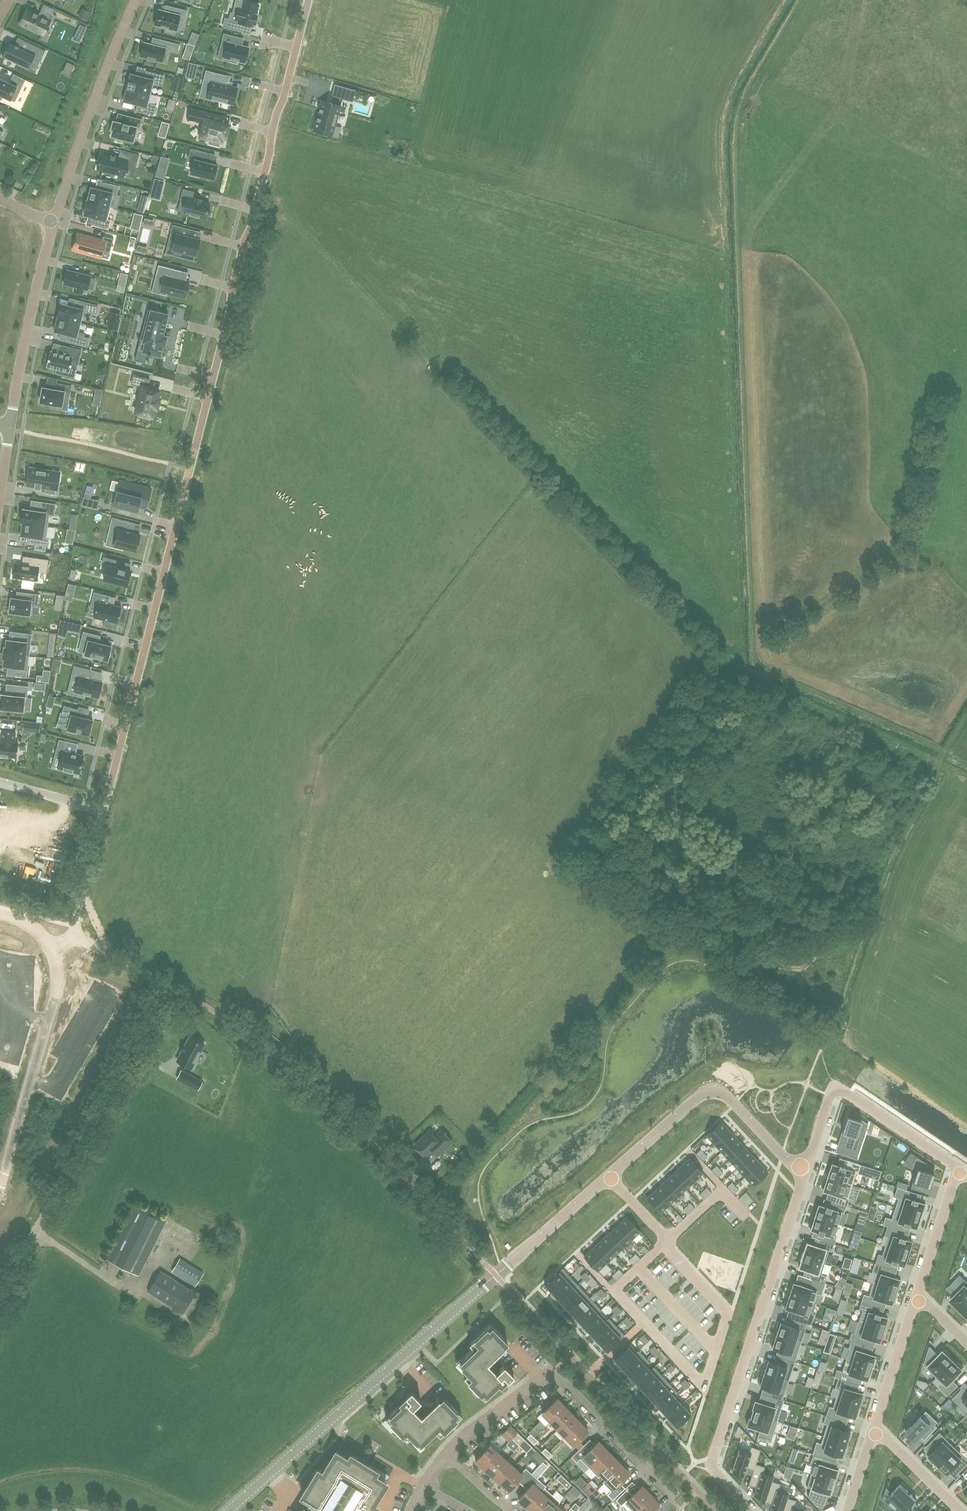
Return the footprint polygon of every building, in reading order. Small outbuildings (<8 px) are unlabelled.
[(257,15),(256,14),(258,4),(243,0),(241,8),(238,7),(236,14),(231,12),(229,19),(225,18),(223,26),(242,31),(244,23),(253,26),(254,24),(255,24),(257,15)] [(173,6),(172,13),(158,9),(155,24),(167,28),(167,30),(173,31),(174,29),(176,30),(178,20),(184,22),(187,10),(173,6)] [(48,19),(51,14),(41,9),(38,14),(27,9),(20,24),(43,35),(50,20),(48,19)] [(223,33),(220,48),(231,51),(229,61),(236,63),(237,60),(245,62),(249,47),(235,43),(237,36),(223,33)] [(180,44),(158,38),(157,45),(144,42),(140,56),(147,58),(147,59),(154,61),(155,59),(162,61),(165,48),(178,52),(180,44)] [(2,55),(4,56),(3,57),(4,57),(17,63),(18,63),(24,66),(26,67),(26,68),(27,67),(28,68),(27,68),(28,68),(29,67),(28,67),(28,66),(34,55),(36,56),(39,50),(43,52),(44,50),(43,51),(39,49),(40,48),(21,39),(18,46),(14,44),(9,42),(5,50),(4,49),(4,50),(5,51),(4,54),(3,55),(2,55)] [(128,80),(127,87),(151,93),(154,82),(161,84),(164,75),(145,70),(143,77),(140,76),(135,75),(131,74),(129,81),(128,80)] [(206,70),(203,80),(211,82),(207,97),(233,103),(237,88),(225,85),(226,81),(229,82),(230,76),(206,70)] [(2,99),(3,96),(14,101),(25,80),(14,74),(10,82),(8,81),(3,79),(0,78),(0,99),(2,99)] [(125,91),(123,99),(133,102),(134,103),(134,102),(136,103),(137,103),(136,111),(153,116),(156,104),(148,102),(151,93),(127,87),(127,88),(126,91),(125,91)] [(345,87),(342,98),(352,101),(356,90),(345,87)] [(320,108),(314,129),(329,134),(332,125),(334,126),(340,106),(326,102),(324,109),(320,108)] [(190,107),(187,118),(203,123),(200,136),(210,138),(209,144),(218,146),(220,141),(221,141),(223,137),(226,138),(228,129),(225,128),(226,123),(225,123),(227,116),(206,111),(190,107)] [(364,108),(361,119),(374,122),(378,112),(364,108)] [(133,141),(136,127),(139,128),(142,119),(127,115),(126,120),(124,120),(123,123),(113,121),(111,129),(113,129),(111,136),(133,141)] [(373,128),(374,123),(361,120),(360,126),(373,128)] [(165,137),(169,124),(162,122),(158,135),(165,137)] [(191,148),(188,158),(194,160),(191,173),(192,173),(192,175),(198,176),(198,174),(213,178),(214,176),(216,176),(218,168),(216,167),(217,165),(206,162),(209,153),(191,148)] [(134,168),(135,162),(138,162),(140,155),(124,150),(121,160),(115,158),(115,157),(111,156),(110,157),(101,155),(100,161),(99,161),(98,163),(99,163),(98,168),(104,170),(104,172),(115,175),(115,173),(124,175),(126,166),(134,168)] [(87,200),(110,206),(113,193),(116,194),(118,185),(101,181),(99,189),(91,187),(87,200)] [(205,218),(209,203),(200,200),(200,199),(195,198),(195,199),(192,198),(194,192),(183,189),(180,200),(186,202),(184,213),(205,218)] [(143,212),(148,197),(142,195),(138,210),(143,212)] [(108,214),(110,206),(87,200),(84,210),(85,210),(84,214),(92,216),(90,224),(108,228),(110,220),(107,219),(108,214)] [(196,255),(200,239),(199,239),(190,237),(192,229),(172,224),(170,233),(176,234),(172,249),(182,251),(181,256),(193,259),(194,254),(195,255),(196,255)] [(111,249),(113,238),(103,235),(102,239),(77,233),(73,249),(101,257),(104,247),(111,249)] [(187,288),(189,281),(179,278),(181,270),(158,265),(156,274),(163,276),(159,293),(166,295),(167,293),(185,297),(186,291),(187,291),(187,290),(186,290),(187,288)] [(90,276),(67,270),(64,283),(75,286),(74,290),(86,293),(90,276)] [(81,323),(84,310),(95,313),(97,305),(78,300),(76,308),(60,303),(58,313),(58,314),(57,317),(81,323)] [(140,338),(137,349),(147,352),(147,353),(150,354),(150,353),(160,355),(163,345),(164,345),(165,343),(166,338),(167,336),(162,335),(168,314),(148,309),(145,320),(146,320),(148,320),(143,339),(140,338)] [(78,332),(81,323),(57,317),(57,320),(56,320),(53,330),(69,334),(68,341),(86,346),(88,338),(83,336),(84,334),(78,332)] [(77,365),(81,350),(62,345),(60,353),(50,350),(46,366),(55,368),(54,372),(61,374),(62,370),(69,371),(71,364),(77,365)] [(156,408),(159,399),(157,399),(159,390),(147,387),(149,379),(134,375),(131,384),(142,386),(136,412),(140,413),(140,415),(150,418),(150,416),(152,416),(154,408),(156,408)] [(42,387),(40,402),(52,404),(52,406),(59,407),(66,408),(68,396),(69,392),(70,392),(71,385),(55,383),(54,389),(42,387)] [(29,467),(26,485),(34,486),(34,488),(41,489),(41,487),(44,487),(45,488),(44,493),(55,494),(56,489),(57,483),(51,482),(53,471),(29,467)] [(151,489),(126,483),(124,493),(116,491),(113,505),(138,511),(139,506),(140,502),(147,504),(151,489)] [(82,505),(97,509),(99,501),(84,497),(82,505)] [(56,503),(36,500),(35,510),(23,509),(21,521),(48,525),(49,515),(54,515),(56,503)] [(113,518),(111,528),(116,529),(112,546),(122,549),(123,546),(136,549),(139,534),(133,532),(135,523),(112,517),(112,518),(113,518)] [(46,537),(48,525),(21,521),(21,522),(23,522),(22,527),(20,526),(19,534),(35,537),(34,543),(48,545),(49,538),(46,537)] [(15,563),(13,577),(37,580),(38,572),(47,573),(49,559),(23,555),(22,564),(15,563)] [(127,585),(130,570),(125,569),(127,562),(109,557),(103,579),(127,585)] [(121,607),(108,603),(110,595),(94,591),(90,605),(96,607),(94,617),(117,623),(121,607)] [(37,608),(38,594),(26,592),(25,599),(16,598),(12,597),(11,597),(11,598),(10,605),(9,604),(8,612),(12,613),(13,612),(28,614),(29,614),(31,614),(32,608),(37,608)] [(78,632),(80,625),(68,621),(66,629),(78,632)] [(29,654),(32,633),(16,631),(15,640),(9,639),(5,639),(4,652),(29,655),(29,654)] [(83,631),(81,638),(88,640),(84,654),(86,654),(85,656),(93,658),(94,656),(108,660),(111,645),(99,642),(100,635),(83,631)] [(26,677),(29,655),(4,652),(3,657),(5,658),(4,665),(8,666),(12,666),(11,675),(26,677)] [(98,697),(102,682),(88,678),(91,670),(74,666),(72,674),(79,676),(75,691),(77,691),(76,695),(84,697),(85,693),(98,697)] [(28,686),(12,684),(11,695),(5,694),(1,694),(0,700),(0,708),(23,710),(24,697),(27,697),(28,686)] [(76,731),(89,734),(92,719),(77,715),(78,709),(64,705),(62,712),(69,714),(65,728),(68,728),(67,731),(76,733),(76,731)] [(15,731),(2,729),(1,741),(0,741),(0,755),(16,757),(18,743),(14,742),(15,731)] [(65,740),(58,767),(63,769),(63,770),(64,769),(72,771),(72,772),(73,771),(79,773),(81,765),(82,763),(81,763),(83,755),(76,753),(78,743),(65,740)] [(182,1051),(177,1060),(191,1068),(204,1043),(190,1036),(185,1045),(183,1044),(180,1050),(182,1051)] [(202,1081),(190,1074),(181,1069),(177,1078),(186,1083),(198,1089),(202,1081)] [(849,1110),(839,1139),(845,1140),(841,1153),(849,1156),(856,1135),(864,1134),(868,1123),(849,1110)] [(720,1120),(705,1134),(714,1143),(729,1129),(720,1120)] [(729,1129),(714,1143),(721,1151),(736,1138),(729,1129)] [(435,1137),(430,1132),(415,1146),(420,1151),(420,1153),(422,1156),(425,1156),(426,1157),(434,1149),(437,1149),(441,1154),(453,1143),(442,1131),(435,1137)] [(736,1138),(721,1151),(729,1160),(744,1146),(736,1138)] [(744,1146),(729,1160),(737,1168),(752,1154),(744,1146)] [(704,1152),(699,1156),(703,1160),(707,1155),(704,1152)] [(752,1154),(737,1168),(745,1176),(760,1163),(752,1154)] [(916,1155),(909,1165),(916,1169),(910,1187),(923,1192),(925,1185),(929,1186),(935,1168),(916,1155)] [(689,1158),(681,1166),(694,1181),(703,1173),(689,1158)] [(830,1162),(827,1171),(829,1171),(827,1176),(851,1184),(855,1171),(865,1174),(868,1166),(847,1159),(845,1166),(839,1164),(839,1165),(831,1163),(830,1162)] [(760,1163),(745,1176),(753,1185),(768,1171),(760,1163)] [(681,1166),(672,1173),(686,1188),(694,1181),(681,1166)] [(720,1169),(715,1173),(718,1177),(723,1172),(720,1169)] [(672,1173),(664,1181),(678,1196),(686,1188),(672,1173)] [(824,1179),(821,1188),(823,1188),(823,1189),(836,1194),(833,1200),(854,1207),(857,1200),(847,1196),(851,1184),(827,1176),(826,1180),(824,1179)] [(664,1181),(655,1189),(669,1204),(678,1196),(664,1181)] [(732,1182),(727,1186),(730,1190),(735,1185),(732,1182)] [(735,1185),(730,1190),(734,1193),(738,1189),(735,1185)] [(897,1186),(894,1196),(898,1198),(895,1207),(920,1215),(921,1211),(923,1211),(925,1204),(924,1203),(924,1202),(917,1200),(917,1199),(911,1197),(913,1191),(897,1186)] [(655,1189),(647,1197),(661,1212),(669,1204),(655,1189)] [(703,1190),(699,1194),(704,1198),(708,1195),(703,1190)] [(816,1204),(814,1212),(815,1212),(814,1216),(837,1223),(841,1212),(843,1213),(846,1205),(833,1201),(831,1206),(826,1205),(826,1206),(818,1204),(818,1205),(816,1204)] [(133,1205),(106,1258),(138,1275),(165,1221),(133,1205)] [(686,1206),(683,1209),(687,1214),(691,1210),(686,1206)] [(885,1216),(883,1224),(887,1225),(901,1229),(903,1223),(908,1225),(909,1225),(916,1227),(916,1226),(918,1227),(920,1219),(919,1218),(920,1215),(895,1207),(891,1218),(885,1216)] [(678,1213),(675,1217),(679,1221),(683,1218),(678,1213)] [(626,1216),(618,1224),(631,1239),(640,1231),(626,1216)] [(811,1219),(809,1227),(811,1227),(810,1228),(818,1231),(817,1232),(822,1234),(820,1239),(833,1243),(836,1236),(833,1235),(837,1223),(814,1216),(813,1220),(811,1219)] [(618,1224),(609,1232),(623,1247),(631,1239),(618,1224)] [(887,1225),(884,1235),(888,1236),(885,1245),(907,1253),(911,1240),(904,1238),(905,1237),(899,1235),(901,1229),(887,1225)] [(609,1232),(601,1240),(615,1255),(623,1247),(609,1232)] [(803,1251),(802,1254),(824,1261),(828,1250),(831,1251),(833,1243),(820,1239),(818,1238),(815,1245),(813,1244),(806,1242),(804,1250),(803,1250),(803,1251)] [(601,1240),(593,1247),(606,1262),(615,1255),(601,1240)] [(644,1245),(640,1248),(645,1253),(648,1250),(644,1245)] [(878,1253),(875,1263),(888,1267),(890,1262),(896,1263),(903,1265),(907,1253),(885,1245),(882,1254),(878,1253)] [(593,1247),(584,1256),(598,1270),(606,1262),(593,1247)] [(801,1258),(798,1267),(805,1269),(807,1269),(805,1276),(811,1278),(824,1282),(826,1275),(820,1273),(824,1261),(802,1254),(801,1257),(800,1258),(801,1258)] [(632,1256),(628,1260),(633,1264),(636,1261),(632,1256)] [(172,1271),(189,1282),(195,1285),(203,1273),(180,1258),(172,1271)] [(874,1263),(872,1271),(876,1273),(872,1283),(895,1291),(896,1287),(898,1287),(901,1280),(899,1279),(899,1278),(886,1274),(888,1267),(875,1263),(874,1263)] [(619,1269),(615,1272),(620,1277),(623,1273),(619,1269)] [(203,1295),(192,1287),(190,1289),(161,1270),(148,1291),(174,1307),(173,1310),(188,1318),(203,1295)] [(559,1271),(545,1284),(552,1292),(566,1279),(559,1271)] [(950,1284),(958,1292),(951,1299),(955,1304),(954,1305),(960,1310),(966,1303),(966,1281),(960,1274),(950,1284)] [(791,1281),(789,1289),(791,1289),(789,1294),(816,1303),(816,1302),(814,1302),(817,1293),(821,1294),(825,1283),(824,1282),(811,1278),(809,1287),(791,1281)] [(566,1279),(552,1292),(560,1301),(574,1287),(566,1279)] [(863,1293),(861,1301),(876,1306),(878,1299),(891,1303),(891,1302),(893,1303),(896,1295),(894,1294),(895,1291),(872,1283),(869,1295),(863,1293)] [(574,1287),(560,1301),(568,1309),(582,1296),(574,1287)] [(786,1298),(783,1307),(788,1309),(798,1312),(796,1319),(807,1323),(811,1324),(814,1313),(812,1313),(816,1303),(789,1294),(787,1299),(786,1298)] [(582,1296),(568,1309),(576,1317),(590,1304),(582,1296)] [(862,1309),(858,1321),(883,1329),(884,1326),(886,1327),(888,1319),(886,1319),(887,1316),(882,1315),(880,1314),(880,1313),(874,1311),(876,1306),(861,1301),(858,1308),(862,1309)] [(590,1304),(576,1317),(583,1326),(598,1312),(590,1304)] [(598,1312),(583,1326),(591,1334),(605,1321),(598,1312)] [(778,1321),(776,1329),(778,1329),(776,1334),(801,1342),(807,1323),(796,1319),(794,1319),(791,1325),(784,1323),(778,1321)] [(605,1321),(591,1334),(599,1342),(613,1329),(605,1321)] [(851,1331),(849,1339),(851,1339),(864,1344),(866,1337),(879,1341),(880,1339),(881,1339),(884,1332),(882,1331),(883,1329),(858,1321),(854,1332),(851,1331)] [(507,1339),(491,1322),(485,1328),(487,1331),(478,1340),(475,1337),(469,1343),(473,1347),(460,1360),(465,1365),(462,1368),(467,1373),(464,1377),(470,1383),(472,1380),(477,1385),(481,1389),(479,1392),(485,1398),(501,1382),(506,1377),(508,1379),(513,1374),(504,1364),(496,1372),(487,1363),(505,1345),(503,1343),(507,1339)] [(613,1329),(599,1342),(607,1351),(621,1337),(613,1329)] [(773,1338),(770,1346),(777,1348),(783,1350),(781,1357),(795,1361),(801,1342),(776,1334),(775,1339),(773,1338)] [(850,1347),(846,1359),(870,1367),(871,1366),(873,1367),(875,1359),(873,1359),(874,1354),(863,1351),(862,1349),(864,1344),(851,1339),(848,1347),(850,1347)] [(627,1345),(613,1358),(621,1366),(635,1353),(627,1345)] [(930,1346),(924,1364),(936,1376),(936,1377),(953,1360),(949,1356),(951,1355),(944,1349),(939,1354),(930,1346)] [(635,1353),(621,1366),(629,1374),(643,1361),(635,1353)] [(766,1359),(763,1366),(765,1367),(764,1372),(788,1380),(795,1361),(781,1357),(779,1363),(766,1359)] [(836,1369),(834,1376),(838,1377),(850,1381),(852,1375),(867,1379),(868,1380),(871,1372),(869,1371),(870,1367),(846,1359),(842,1370),(836,1369)] [(953,1360),(936,1377),(943,1384),(939,1387),(948,1395),(958,1384),(952,1379),(963,1368),(958,1362),(956,1363),(953,1360)] [(643,1361),(629,1374),(636,1383),(651,1370),(643,1361)] [(651,1370),(636,1383),(644,1391),(658,1378),(651,1370)] [(760,1377),(758,1384),(772,1388),(770,1395),(782,1399),(788,1380),(764,1372),(762,1378),(760,1377)] [(838,1377),(835,1387),(838,1388),(835,1397),(858,1405),(860,1400),(862,1401),(864,1393),(849,1388),(851,1381),(850,1381),(838,1377)] [(658,1378),(644,1391),(652,1399),(666,1386),(658,1378)] [(666,1386),(652,1399),(660,1408),(674,1395),(666,1386)] [(952,1398),(959,1405),(960,1403),(966,1410),(966,1393),(962,1388),(952,1398)] [(420,1399),(411,1390),(406,1395),(407,1397),(402,1401),(386,1417),(392,1424),(394,1421),(399,1426),(403,1430),(401,1433),(406,1439),(410,1436),(415,1441),(418,1438),(423,1443),(436,1431),(440,1435),(446,1429),(444,1426),(448,1422),(453,1417),(455,1420),(462,1414),(446,1397),(441,1401),(439,1399),(421,1416),(412,1407),(420,1399)] [(674,1395),(660,1408),(667,1416),(682,1403),(674,1395)] [(753,1408),(752,1412),(777,1421),(784,1400),(782,1399),(770,1395),(767,1404),(755,1400),(752,1407),(753,1408)] [(829,1405),(826,1415),(839,1419),(839,1420),(841,1413),(856,1418),(859,1410),(857,1410),(858,1405),(835,1397),(832,1406),(829,1405)] [(550,1420),(564,1406),(556,1398),(542,1411),(550,1420)] [(682,1403),(667,1416),(675,1424),(689,1411),(682,1403)] [(558,1428),(572,1415),(564,1406),(550,1420),(558,1428)] [(749,1417),(747,1424),(760,1429),(757,1437),(770,1441),(777,1421),(752,1412),(750,1417),(749,1417)] [(911,1425),(905,1431),(915,1440),(920,1435),(925,1440),(937,1426),(932,1421),(930,1424),(921,1415),(920,1416),(916,1412),(907,1422),(911,1425)] [(566,1436),(580,1423),(572,1415),(558,1428),(566,1436)] [(827,1424),(823,1435),(846,1443),(847,1438),(849,1439),(852,1431),(850,1430),(836,1426),(839,1419),(826,1415),(825,1415),(823,1423),(827,1424)] [(492,1424),(497,1430),(502,1426),(498,1420),(492,1424)] [(588,1431),(580,1423),(566,1436),(574,1445),(588,1431)] [(512,1438),(517,1432),(510,1425),(502,1434),(509,1441),(512,1438)] [(519,1445),(524,1439),(517,1432),(512,1438),(519,1445)] [(936,1447),(927,1456),(933,1462),(935,1460),(938,1464),(955,1446),(940,1432),(939,1433),(931,1441),(936,1446),(936,1447)] [(816,1441),(812,1453),(813,1453),(828,1458),(831,1452),(842,1455),(844,1456),(846,1448),(844,1448),(846,1443),(823,1435),(821,1442),(816,1441)] [(532,1446),(524,1439),(519,1445),(526,1452),(532,1446)] [(592,1463),(606,1450),(597,1441),(588,1449),(583,1444),(571,1456),(576,1462),(580,1458),(589,1467),(592,1463)] [(485,1468),(498,1453),(489,1445),(476,1459),(485,1468)] [(748,1484),(760,1449),(751,1446),(749,1452),(739,1449),(732,1471),(744,1475),(746,1467),(753,1469),(748,1484)] [(938,1464),(942,1467),(940,1469),(946,1474),(953,1467),(958,1473),(966,1464),(966,1458),(955,1446),(938,1464)] [(765,1498),(772,1476),(762,1473),(765,1466),(756,1463),(760,1449),(748,1484),(756,1486),(754,1494),(765,1498)] [(599,1471),(613,1457),(606,1450),(592,1463),(589,1467),(596,1474),(599,1471)] [(348,1458),(342,1454),(340,1457),(334,1453),(324,1469),(323,1472),(318,1469),(314,1475),(310,1481),(306,1488),(302,1494),(310,1500),(307,1499),(308,1500),(304,1506),(304,1505),(303,1506),(306,1507),(305,1508),(304,1507),(302,1510),(374,1510),(378,1505),(373,1502),(374,1500),(384,1484),(378,1481),(380,1477),(374,1474),(376,1469),(369,1465),(363,1461),(357,1458),(351,1454),(348,1458)] [(493,1474),(505,1460),(498,1453),(485,1468),(493,1474)] [(813,1453),(809,1463),(814,1465),(811,1473),(834,1481),(834,1479),(836,1479),(839,1472),(837,1471),(838,1469),(829,1466),(831,1459),(828,1458),(813,1453)] [(606,1478),(620,1465),(613,1457),(599,1471),(596,1474),(599,1477),(602,1474),(606,1478)] [(500,1481),(513,1467),(505,1460),(493,1474),(500,1481)] [(629,1474),(620,1465),(606,1478),(607,1479),(603,1482),(612,1490),(608,1494),(613,1499),(625,1487),(620,1483),(629,1474)] [(522,1485),(532,1473),(525,1467),(520,1473),(513,1467),(500,1481),(510,1490),(518,1481),(522,1485)] [(537,1478),(532,1473),(522,1485),(527,1489),(519,1498),(528,1506),(541,1492),(532,1484),(537,1478)] [(811,1473),(807,1486),(810,1487),(807,1496),(814,1504),(823,1507),(828,1493),(830,1493),(830,1491),(832,1491),(835,1484),(833,1483),(834,1481),(811,1473)] [(562,1484),(566,1479),(561,1475),(558,1479),(562,1484)] [(788,1493),(778,1489),(780,1483),(771,1480),(773,1476),(772,1476),(765,1498),(764,1501),(772,1503),(769,1510),(782,1510),(788,1493)] [(882,1500),(887,1504),(892,1498),(904,1510),(911,1510),(908,1508),(916,1499),(901,1484),(892,1492),(886,1487),(882,1500)] [(650,1493),(645,1488),(644,1489),(640,1485),(631,1494),(626,1489),(616,1499),(621,1505),(624,1502),(632,1510),(650,1493)] [(566,1491),(562,1496),(568,1500),(572,1495),(566,1491)] [(548,1498),(541,1492),(528,1506),(533,1510),(537,1510),(548,1498)] [(632,1510),(658,1510),(656,1510),(660,1506),(655,1500),(656,1499),(650,1493),(632,1510)] [(803,1509),(794,1506),(796,1499),(787,1497),(788,1493),(782,1510),(803,1510),(803,1509)] [(662,1507),(668,1502),(662,1495),(656,1500),(662,1507)] [(556,1505),(548,1498),(537,1510),(551,1510),(556,1505)]
